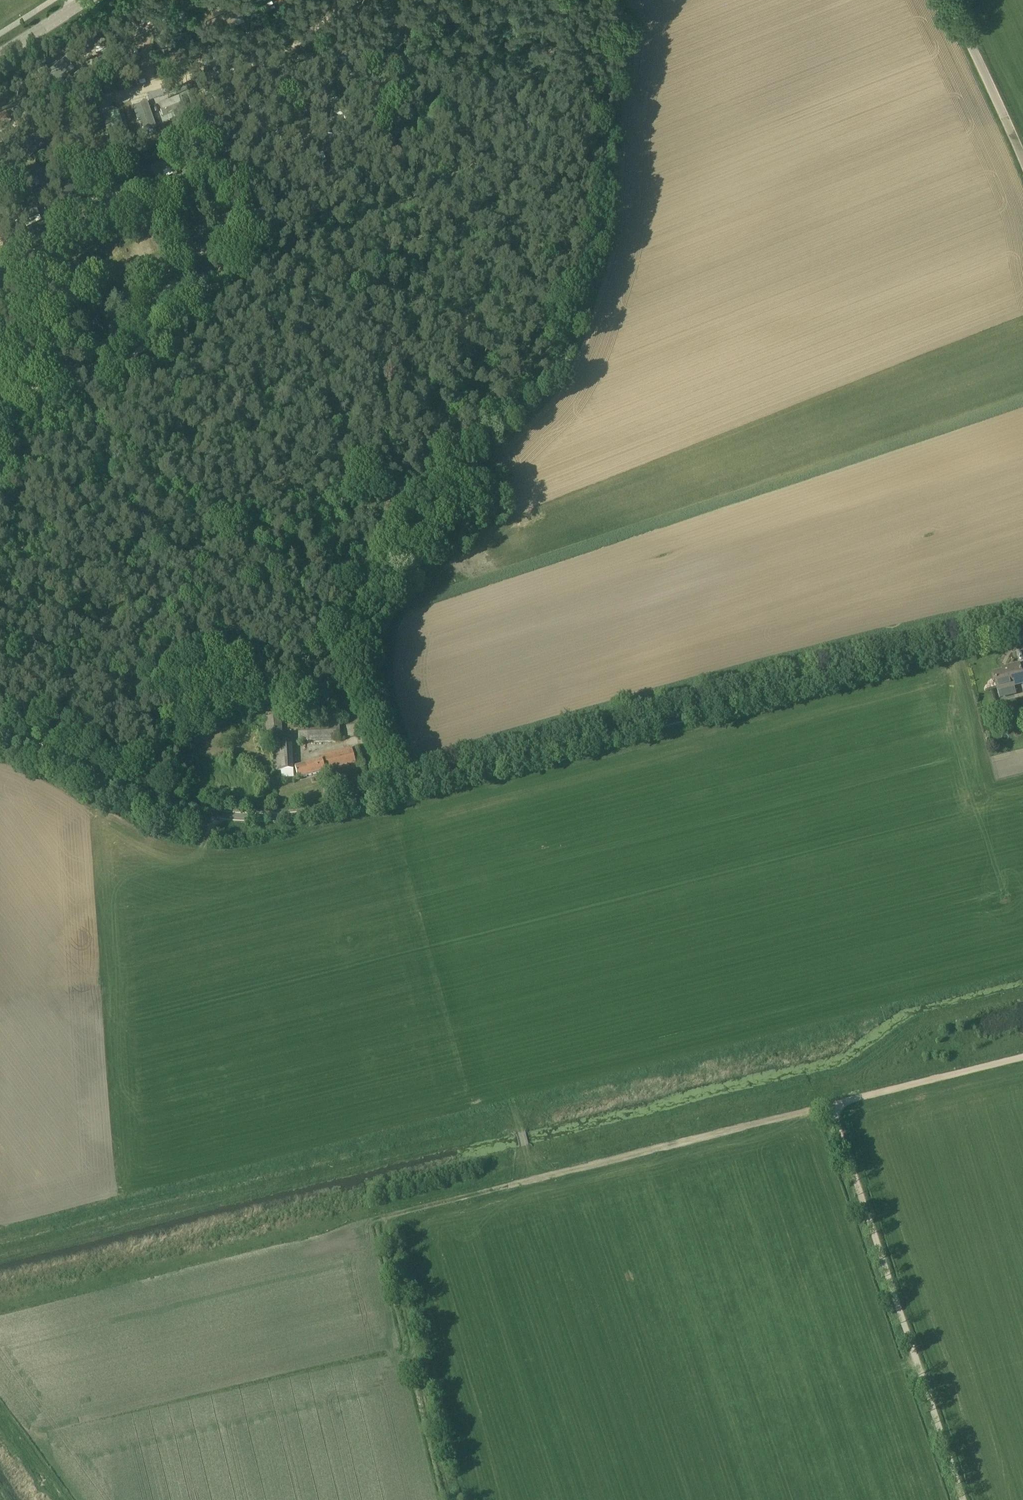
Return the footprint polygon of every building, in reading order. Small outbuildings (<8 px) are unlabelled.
[(53,77),(55,81),(71,73),(65,59),(46,69),(44,65),(37,69),(43,82),(53,77)] [(158,103),(164,121),(185,115),(179,97),(158,103)] [(108,135),(126,130),(120,110),(102,115),(108,135)] [(25,226),(43,220),(42,216),(24,222),(25,226)] [(1022,675),(1019,664),(1007,667),(1008,670),(994,674),(998,690),(1022,684),(1022,675)] [(340,724),(320,725),(320,719),(307,719),(307,716),(297,716),(297,723),(298,723),(299,741),(340,740),(340,724)] [(292,741),(284,740),(282,717),(267,718),(268,742),(273,742),(274,770),(294,769),(293,759),(292,741)] [(325,760),(296,768),(298,779),(329,770),(355,764),(352,749),(333,754),(332,753),(325,755),(326,758),(324,759),(325,760)]
